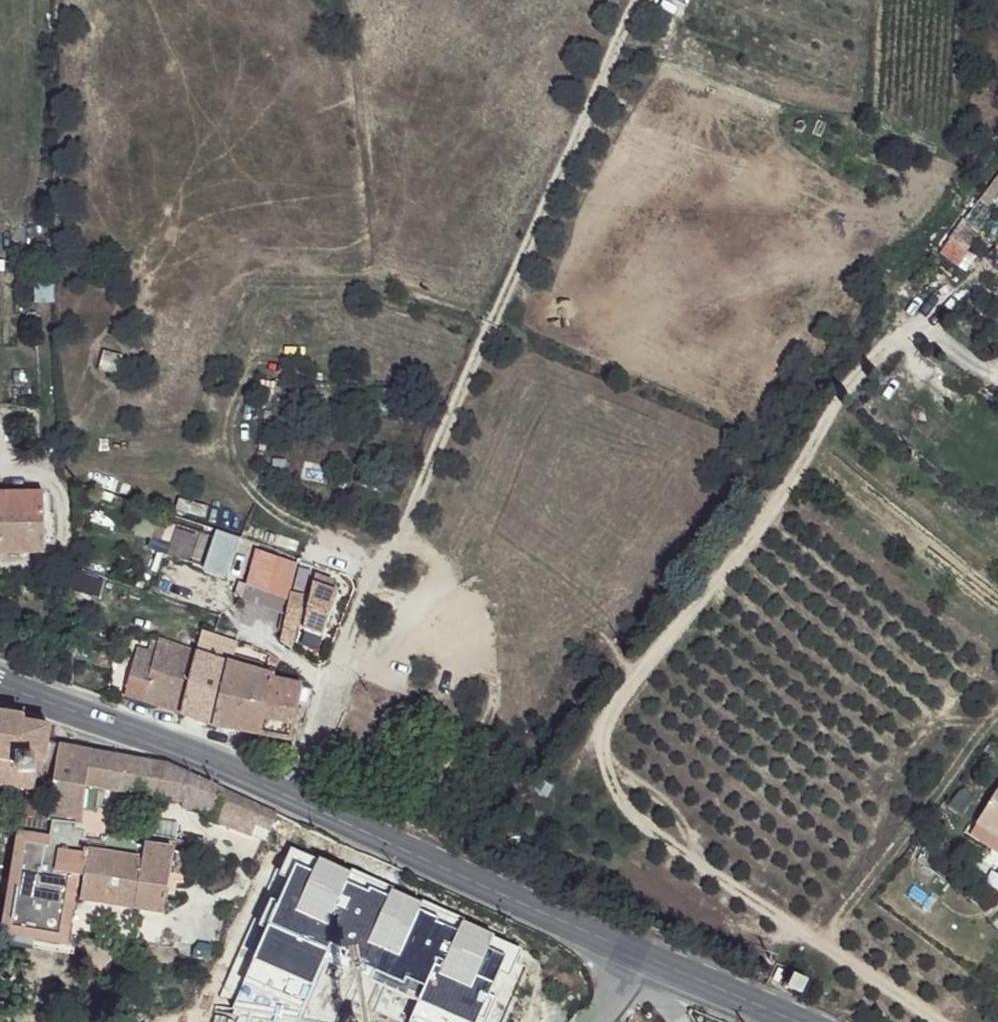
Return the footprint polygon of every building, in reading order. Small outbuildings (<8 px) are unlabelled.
[(49,554),(47,494),(0,495),(0,554),(49,554)] [(213,529),(200,570),(223,578),(236,537),(213,529)] [(275,554),(253,547),(252,580),(264,584),(275,554)] [(297,562),(275,554),(264,584),(289,594),(297,562)] [(312,598),(291,595),(284,625),(298,628),(304,630),(323,637),(340,594),(315,584),(312,598)] [(298,628),(284,625),(280,642),(293,651),(298,628)] [(237,643),(204,634),(199,652),(233,664),(237,643)] [(279,676),(233,664),(199,652),(161,641),(152,664),(132,660),(124,695),(181,714),(213,726),(289,743),(302,687),(278,682),(279,676)] [(0,714),(0,761),(31,767),(35,761),(46,765),(49,747),(51,731),(24,728),(22,718),(0,714)] [(75,898),(168,912),(171,887),(189,872),(192,852),(173,848),(174,835),(114,825),(115,811),(106,808),(110,789),(234,811),(241,802),(171,767),(57,749),(49,747),(46,765),(45,774),(55,774),(47,822),(33,821),(25,819),(18,819),(0,908),(0,933),(15,937),(65,943),(75,898)] [(0,761),(0,787),(22,790),(28,791),(31,767),(0,761)] [(35,761),(31,767),(28,791),(42,793),(46,765),(35,761)] [(28,791),(22,790),(18,819),(25,819),(27,804),(38,804),(39,799),(27,799),(28,791)] [(973,825),(997,842),(997,790),(973,825)] [(973,825),(965,837),(997,858),(997,842),(973,825)] [(521,948),(290,847),(224,997),(321,1021),(332,1021),(353,977),(417,1001),(408,1021),(502,1021),(526,968),(515,961),(521,948)] [(802,984),(796,981),(791,991),(796,994),(800,996),(803,990),(806,986),(802,984)]
